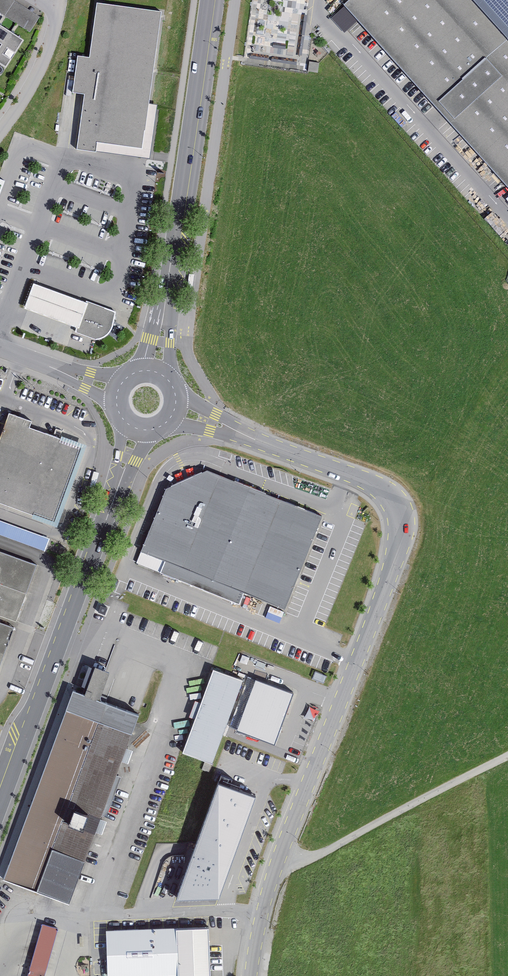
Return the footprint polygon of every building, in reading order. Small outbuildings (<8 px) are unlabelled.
[(40,20),(10,0),(0,0),(0,14),(31,34),(40,20)] [(332,18),(345,33),(357,23),(507,192),(507,0),(352,0),(332,18)] [(84,97),(77,152),(95,155),(96,145),(143,150),(162,14),(98,5),(89,60),(78,58),(73,95),(84,97)] [(24,43),(0,27),(0,65),(6,69),(24,43)] [(111,332),(116,314),(86,303),(86,304),(64,296),(34,285),(25,311),(55,322),(77,330),(75,334),(95,341),(101,340),(107,337),(111,332)] [(32,423),(9,414),(0,439),(0,505),(56,525),(85,447),(30,428),(32,423)] [(321,517),(249,488),(212,582),(284,611),(321,517)] [(45,548),(50,535),(0,518),(0,533),(45,548)] [(0,554),(0,618),(15,623),(37,567),(0,554)] [(12,630),(0,625),(0,663),(12,630)] [(4,880),(70,904),(140,715),(100,701),(110,673),(97,668),(86,697),(74,692),(4,880)] [(243,682),(214,671),(184,753),(213,764),(243,682)] [(295,694),(257,680),(237,731),(276,745),(295,694)] [(176,900),(222,899),(259,796),(219,782),(176,900)] [(58,930),(42,926),(28,975),(44,975),(58,930)] [(210,928),(107,932),(108,975),(212,975),(210,928)]
